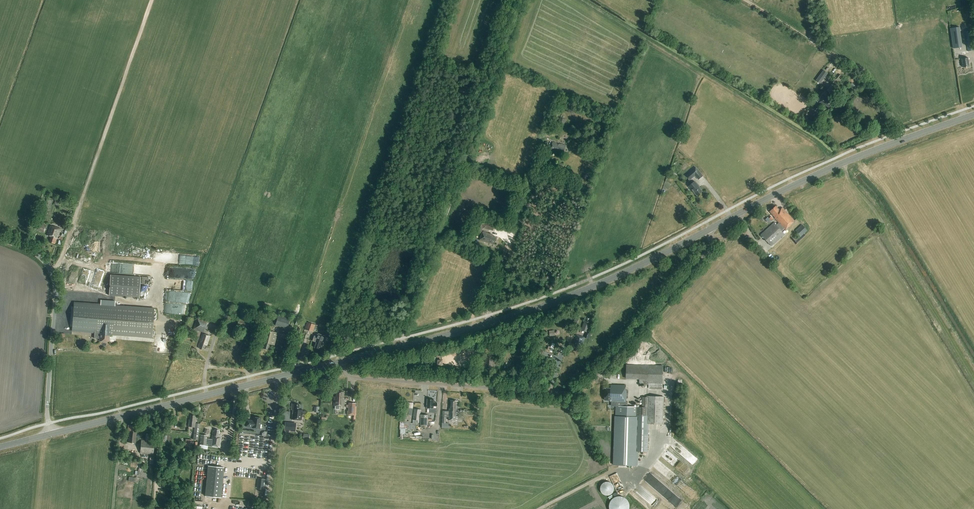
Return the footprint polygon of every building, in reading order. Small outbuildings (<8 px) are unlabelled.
[(961,27),(951,28),(954,48),(964,47),(961,27)] [(972,31),(965,32),(968,52),(973,51),(973,48),(972,31)] [(823,71),(816,81),(820,84),(827,74),(823,71)] [(830,93),(842,77),(840,75),(836,80),(836,79),(835,80),(826,91),(830,93)] [(850,85),(849,86),(848,88),(853,92),(854,91),(857,88),(852,83),(850,85)] [(821,96),(823,98),(820,102),(823,106),(825,104),(829,108),(832,104),(831,104),(835,100),(830,97),(828,100),(825,97),(825,96),(823,95),(821,96)] [(565,125),(567,119),(561,117),(559,123),(565,125)] [(558,150),(563,152),(566,146),(561,144),(560,145),(553,142),(551,149),(558,152),(558,150)] [(699,180),(703,176),(696,168),(687,175),(691,180),(695,176),(699,180)] [(697,196),(702,191),(698,186),(699,186),(695,181),(689,186),(694,193),(697,196)] [(770,212),(779,222),(776,225),(774,222),(761,235),(771,246),(785,234),(782,231),(785,229),(786,230),(793,225),(792,224),(794,221),(782,208),(780,210),(776,206),(770,212)] [(479,226),(477,231),(481,233),(483,227),(493,231),(495,225),(481,220),(479,226)] [(44,233),(47,226),(39,223),(36,230),(44,233)] [(808,231),(802,225),(796,231),(801,237),(808,231)] [(58,238),(61,229),(55,227),(55,228),(50,226),(47,236),(51,237),(49,242),(54,244),(56,237),(58,238)] [(483,231),(480,240),(489,243),(490,242),(495,244),(497,238),(493,236),(494,235),(483,231)] [(175,258),(175,263),(199,265),(200,256),(172,254),(171,258),(175,258)] [(139,298),(140,278),(110,276),(109,295),(139,298)] [(100,300),(100,305),(74,303),(72,330),(94,332),(94,338),(100,339),(99,341),(109,342),(109,336),(111,336),(111,334),(113,334),(113,335),(151,338),(152,331),(154,309),(115,306),(115,301),(100,300)] [(282,314),(282,317),(278,315),(275,326),(287,329),(290,319),(290,317),(282,314)] [(196,334),(197,331),(203,333),(207,321),(197,318),(193,329),(192,332),(196,334)] [(248,327),(249,322),(238,319),(237,326),(243,328),(242,330),(246,331),(247,327),(248,327)] [(585,320),(581,330),(587,332),(591,322),(585,320)] [(304,329),(309,331),(313,332),(315,325),(307,322),(304,329)] [(261,343),(263,343),(262,348),(268,350),(269,344),(270,345),(274,346),(278,333),(274,332),(266,330),(263,341),(261,341),(261,340),(259,340),(258,343),(261,343)] [(277,341),(286,344),(288,336),(279,333),(277,341)] [(207,346),(210,336),(203,334),(198,347),(200,347),(199,349),(203,350),(205,345),(207,346)] [(317,334),(316,337),(314,336),(312,341),(315,342),(316,342),(314,348),(318,349),(319,347),(321,348),(324,336),(317,334)] [(582,348),(585,338),(576,335),(573,344),(569,343),(567,348),(573,349),(573,350),(579,352),(580,347),(582,348)] [(526,374),(532,357),(528,355),(530,351),(523,348),(521,353),(527,355),(523,367),(521,367),(519,371),(526,374)] [(493,370),(495,357),(486,355),(486,363),(483,362),(482,367),(486,368),(486,369),(493,370)] [(663,389),(663,365),(626,364),(626,379),(640,379),(640,385),(649,385),(649,388),(663,389)] [(617,402),(616,406),(614,465),(637,466),(638,452),(647,452),(648,424),(663,424),(664,397),(647,396),(647,397),(642,397),(642,407),(639,407),(628,407),(628,401),(626,401),(627,390),(626,390),(626,386),(611,385),(611,388),(606,388),(605,400),(610,400),(610,402),(617,402)] [(336,397),(335,397),(334,397),(333,406),(334,406),(334,409),(342,410),(342,407),(343,407),(343,399),(344,392),(336,392),(336,397)] [(435,400),(431,399),(431,398),(430,398),(429,398),(429,399),(428,399),(427,408),(429,408),(429,413),(436,413),(436,409),(437,409),(438,403),(434,403),(435,400)] [(457,420),(458,401),(451,401),(451,409),(449,409),(449,411),(449,417),(449,420),(457,420)] [(302,421),(303,411),(301,411),(299,410),(299,405),(292,404),(292,410),(293,410),(292,420),(299,421),(299,420),(300,420),(302,421)] [(413,409),(402,407),(401,413),(407,414),(407,411),(408,412),(408,415),(412,416),(413,409)] [(420,421),(421,415),(421,410),(414,409),(413,420),(413,423),(410,423),(410,422),(407,421),(407,417),(406,417),(406,414),(401,414),(399,429),(400,430),(400,434),(401,434),(400,439),(402,439),(403,434),(405,434),(405,428),(416,429),(416,425),(419,425),(419,420),(420,421)] [(421,414),(420,424),(428,425),(428,421),(428,418),(428,415),(421,414)] [(198,440),(199,428),(200,424),(195,423),(196,418),(195,418),(195,416),(191,415),(190,420),(189,420),(188,426),(195,427),(193,439),(198,440)] [(247,420),(246,427),(252,428),(260,429),(261,418),(253,417),(253,421),(247,420)] [(136,443),(137,432),(135,431),(136,426),(128,425),(128,431),(129,431),(128,442),(136,443)] [(211,439),(207,439),(207,435),(201,435),(200,445),(206,446),(215,447),(220,448),(221,437),(218,437),(219,430),(215,430),(215,431),(213,431),(211,439)] [(155,441),(145,440),(141,440),(140,454),(151,455),(153,455),(155,441)] [(221,498),(224,468),(208,466),(205,496),(221,498)] [(600,487),(600,488),(600,489),(601,490),(601,491),(602,492),(602,493),(603,494),(604,494),(605,495),(606,495),(607,495),(608,495),(609,495),(610,495),(610,494),(611,494),(612,493),(613,492),(613,491),(613,490),(614,489),(614,488),(614,487),(613,486),(613,485),(612,484),(611,483),(610,483),(610,482),(609,482),(608,482),(607,482),(606,482),(605,482),(604,483),(603,483),(602,484),(602,485),(601,486),(600,487)] [(671,497),(676,491),(671,488),(669,491),(668,491),(666,494),(671,497)] [(609,507),(609,508),(610,508),(629,508),(630,507),(630,506),(630,505),(629,504),(629,503),(629,502),(628,501),(628,500),(627,500),(627,499),(626,498),(625,498),(625,497),(624,497),(623,497),(622,496),(621,496),(620,496),(619,496),(618,496),(617,496),(616,497),(615,497),(614,497),(613,498),(613,499),(612,499),(611,500),(611,501),(610,501),(610,502),(610,503),(609,504),(609,505),(609,506),(609,507)]
